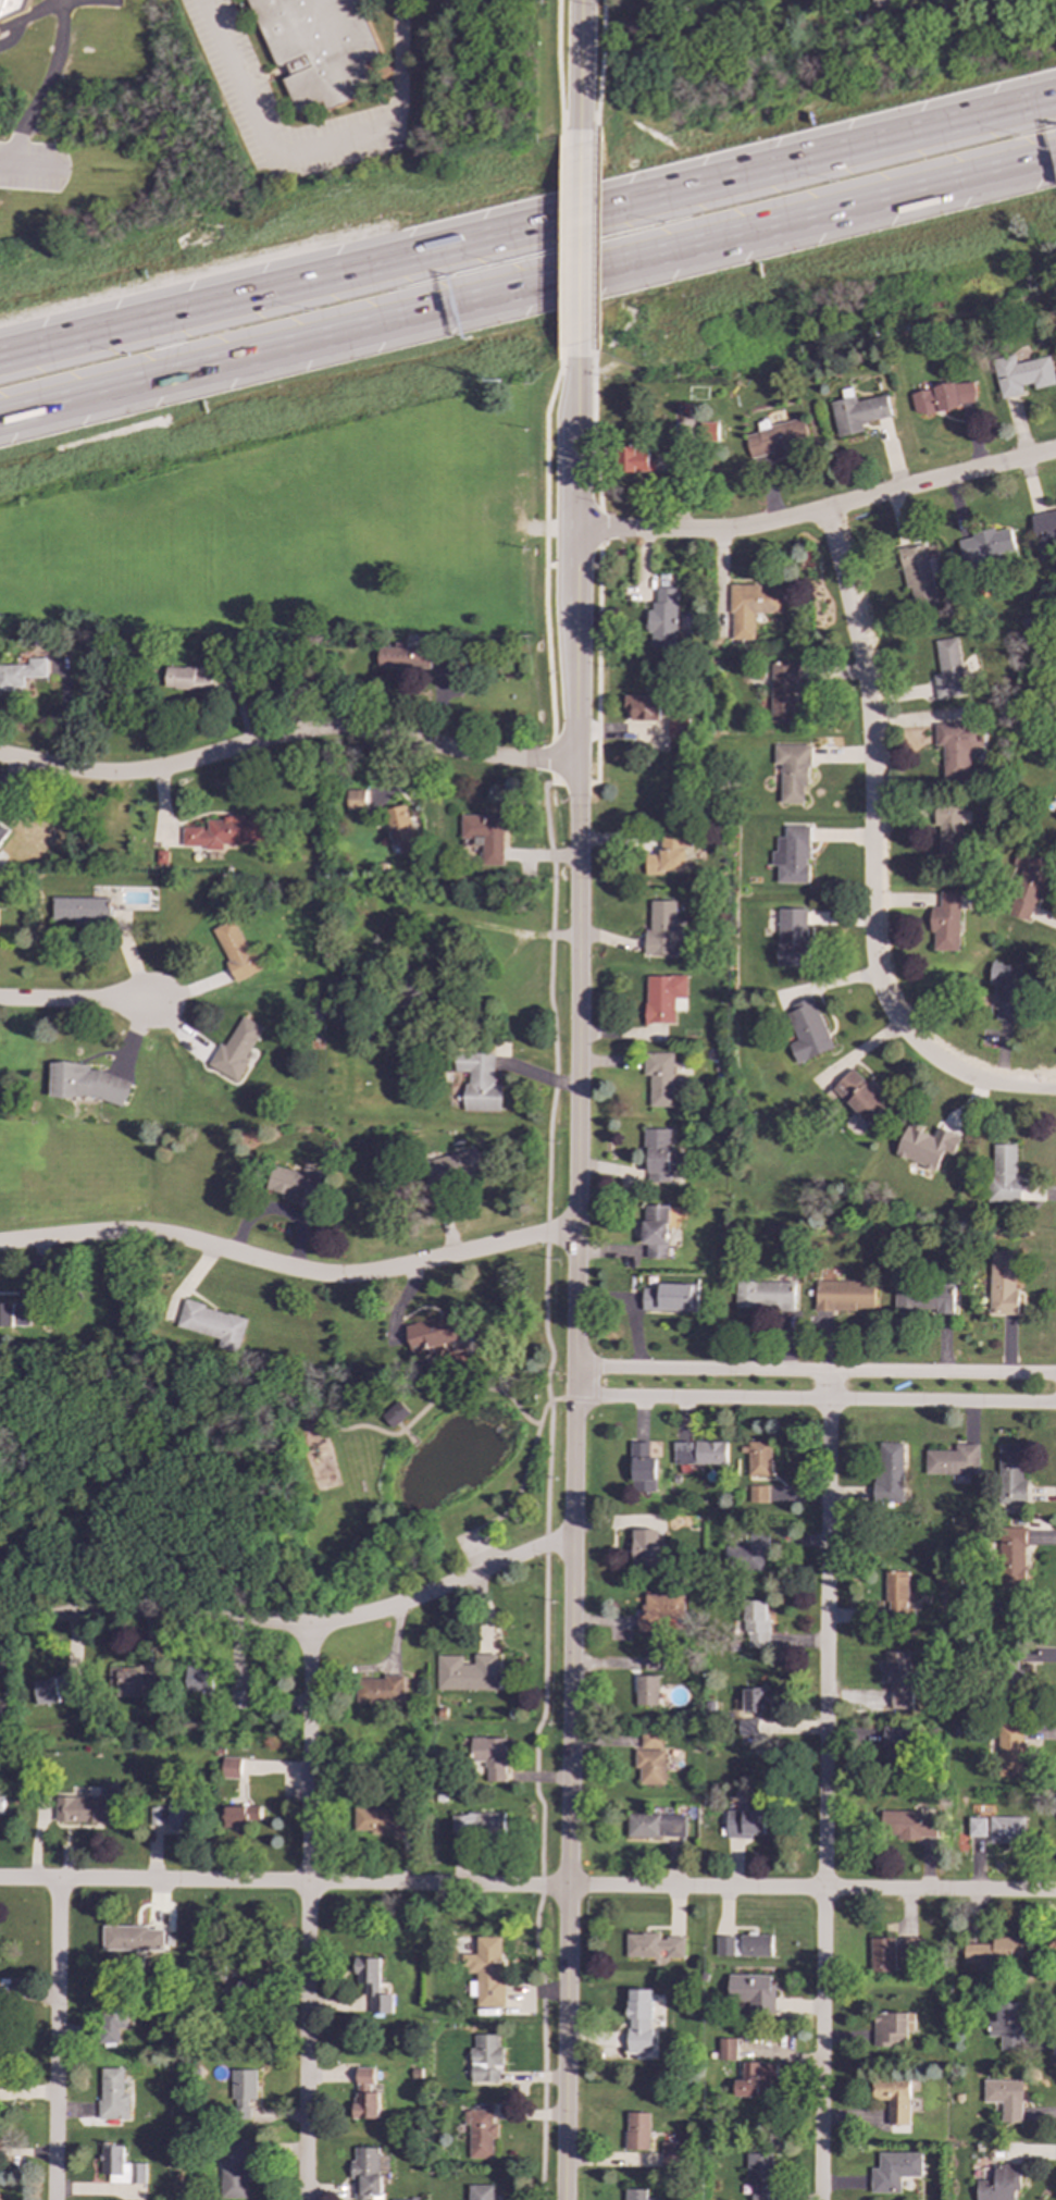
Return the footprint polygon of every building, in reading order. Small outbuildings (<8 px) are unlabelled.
[(24,12),(28,0),(0,0),(0,20),(24,12)] [(275,66),(282,63),(287,76),(281,79),(295,113),(322,101),(324,109),(374,87),(364,64),(387,54),(364,0),(247,0),(275,66)] [(872,8),(889,8),(889,0),(872,0),(872,8)] [(991,357),(1012,350),(1016,361),(1049,353),(1055,381),(1033,387),(1032,381),(1022,383),(1023,391),(1001,396),(991,357)] [(911,391),(971,379),(976,400),(916,413),(911,391)] [(830,400),(856,394),(856,397),(887,391),(893,413),(860,421),(862,427),(837,433),(830,400)] [(744,432),(757,429),(756,425),(802,415),(808,441),(793,445),(795,453),(773,458),(771,448),(749,455),(744,432)] [(699,419),(719,419),(719,441),(698,441),(699,419)] [(616,445),(634,445),(634,446),(649,446),(649,456),(656,456),(656,469),(616,469),(616,445)] [(1030,512),(1055,507),(1055,539),(1055,540),(1055,546),(1055,552),(1040,556),(1030,512)] [(971,530),(972,534),(958,537),(965,565),(987,559),(990,568),(1002,565),(998,551),(1015,547),(1009,526),(994,529),(993,524),(971,530)] [(896,545),(923,540),(937,602),(916,606),(910,584),(905,585),(896,545)] [(729,582),(759,581),(759,585),(783,585),(783,611),(754,613),(755,635),(732,636),(732,609),(729,609),(729,582)] [(655,582),(675,582),(675,644),(648,644),(648,629),(642,629),(642,606),(651,606),(651,598),(655,598),(655,582)] [(934,638),(957,634),(967,691),(936,696),(933,673),(940,671),(934,638)] [(377,647),(377,668),(430,669),(431,645),(393,644),(393,647),(377,647)] [(0,667),(0,691),(23,691),(23,678),(46,678),(45,658),(26,659),(26,666),(0,667)] [(770,662),(773,662),(773,659),(781,659),(781,662),(786,662),(786,659),(798,659),(797,679),(792,679),(792,720),(769,720),(770,662)] [(195,668),(164,667),(164,689),(210,690),(210,677),(194,677),(195,668)] [(623,692),(658,693),(658,718),(630,718),(630,713),(626,713),(626,707),(623,707),(623,692)] [(933,720),(969,719),(969,722),(974,722),(981,729),(982,744),(974,751),(969,751),(969,779),(942,779),(942,744),(933,744),(933,720)] [(773,742),(810,742),(809,806),(780,805),(780,765),(773,765),(773,742)] [(347,818),(367,818),(365,790),(346,790),(347,818)] [(934,803),(962,804),(960,855),(939,854),(940,820),(934,820),(934,803)] [(417,851),(407,805),(383,809),(390,844),(398,843),(400,854),(417,851)] [(460,839),(472,839),(473,845),(481,845),(481,866),(502,865),(501,815),(459,816),(460,839)] [(181,848),(222,849),(222,844),(266,844),(266,817),(243,817),(243,818),(206,818),(206,828),(182,828),(181,848)] [(783,826),(809,826),(809,860),(806,860),(806,865),(808,865),(808,883),(778,883),(778,865),(771,865),(771,851),(775,851),(775,837),(783,837),(783,826)] [(660,827),(660,846),(658,846),(658,852),(645,852),(645,873),(667,874),(667,868),(683,868),(684,828),(660,827)] [(1017,846),(1053,861),(1046,876),(1052,878),(1044,898),(1038,895),(1034,902),(1032,901),(1027,915),(1011,910),(1018,892),(1011,890),(1021,866),(1011,862),(1017,846)] [(940,889),(959,890),(958,949),(934,948),(934,929),(927,929),(928,903),(939,904),(940,889)] [(110,898),(51,899),(52,924),(110,923),(110,898)] [(649,898),(676,898),(676,952),(644,952),(644,926),(649,926),(649,898)] [(778,905),(807,905),(807,965),(778,965),(778,905)] [(212,929),(228,962),(225,963),(235,982),(260,971),(234,918),(212,929)] [(990,959),(1021,963),(1014,1018),(996,1016),(998,1000),(991,999),(993,984),(986,982),(990,959)] [(646,977),(686,976),(687,1011),(675,1011),(675,1025),(645,1025),(645,1003),(646,1003),(646,977)] [(792,1003),(809,996),(831,1046),(795,1061),(787,1041),(797,1037),(786,1011),(794,1008),(792,1003)] [(237,1082),(249,1061),(246,1059),(262,1028),(241,1016),(224,1047),(220,1043),(207,1065),(237,1082)] [(464,1111),(500,1112),(501,1085),(493,1085),(493,1053),(454,1052),(454,1072),(465,1073),(464,1111)] [(643,1052),(673,1053),(672,1109),(648,1109),(648,1076),(642,1076),(643,1052)] [(50,1099),(129,1100),(129,1075),(90,1074),(90,1063),(51,1062),(50,1099)] [(849,1067),(890,1108),(869,1128),(829,1088),(849,1067)] [(905,1125),(908,1126),(909,1122),(921,1126),(918,1132),(931,1137),(936,1126),(953,1134),(952,1135),(959,1138),(952,1155),(942,1152),(934,1171),(893,1153),(905,1125)] [(642,1125),(670,1125),(670,1181),(648,1182),(648,1176),(646,1177),(645,1150),(642,1150),(642,1125)] [(992,1141),(1016,1141),(1015,1173),(1019,1173),(1019,1199),(986,1198),(986,1172),(992,1172),(992,1141)] [(424,1160),(432,1204),(446,1201),(443,1183),(481,1176),(475,1150),(424,1160)] [(272,1166),(264,1195),(320,1208),(328,1171),(310,1166),(308,1175),(272,1166)] [(643,1204),(643,1221),(641,1221),(641,1245),(645,1245),(645,1258),(664,1258),(666,1223),(667,1223),(667,1204),(643,1204)] [(990,1248),(1015,1248),(1014,1286),(1019,1286),(1018,1311),(989,1311),(990,1248)] [(735,1270),(757,1270),(757,1277),(795,1277),(795,1307),(775,1307),(775,1303),(735,1303),(735,1270)] [(894,1273),(917,1274),(917,1282),(955,1282),(954,1311),(932,1310),(932,1307),(894,1306),(894,1273)] [(815,1277),(874,1280),(874,1306),(855,1305),(855,1309),(813,1308),(815,1277)] [(657,1283),(696,1284),(696,1312),(641,1310),(642,1287),(657,1288),(657,1283)] [(175,1328),(219,1339),(216,1348),(239,1354),(248,1318),(183,1301),(175,1328)] [(28,1303),(0,1304),(0,1327),(29,1326),(28,1303)] [(447,1355),(445,1346),(462,1342),(456,1313),(405,1325),(414,1362),(447,1355)] [(393,1429),(398,1424),(410,1413),(397,1398),(380,1414),(393,1429)] [(725,1443),(673,1442),(673,1464),(725,1466),(725,1443)] [(747,1476),(770,1476),(770,1443),(748,1442),(747,1476)] [(632,1493),(656,1492),(656,1458),(649,1458),(648,1443),(631,1443),(632,1493)] [(904,1503),(903,1443),(874,1444),(875,1503),(904,1503)] [(954,1451),(924,1450),(924,1474),(978,1475),(979,1445),(954,1445),(954,1451)] [(997,1445),(997,1508),(1027,1508),(1027,1481),(1021,1481),(1021,1445),(997,1445)] [(748,1503),(767,1504),(768,1486),(749,1486),(748,1503)] [(999,1529),(1001,1587),(1026,1587),(1024,1528),(999,1529)] [(658,1531),(633,1530),(632,1566),(658,1566),(658,1531)] [(767,1533),(749,1533),(749,1546),(724,1547),(725,1572),(769,1570),(767,1533)] [(885,1572),(884,1617),(906,1617),(907,1572),(885,1572)] [(684,1595),(644,1595),(644,1612),(637,1612),(637,1632),(670,1632),(670,1620),(684,1620),(684,1595)] [(748,1648),(768,1648),(769,1602),(745,1600),(744,1634),(748,1634),(748,1648)] [(884,1652),(883,1683),(890,1684),(890,1708),(909,1709),(911,1653),(884,1652)] [(436,1656),(435,1690),(496,1691),(496,1654),(473,1654),(473,1665),(462,1665),(462,1656),(436,1656)] [(662,1671),(663,1655),(645,1655),(645,1670),(662,1671)] [(114,1670),(114,1696),(159,1696),(159,1670),(114,1670)] [(658,1677),(636,1676),(635,1706),(657,1706),(658,1677)] [(35,1679),(36,1704),(59,1704),(59,1698),(77,1697),(76,1678),(35,1679)] [(355,1679),(355,1705),(405,1704),(403,1678),(355,1679)] [(744,1713),(763,1711),(763,1689),(743,1689),(744,1713)] [(247,1691),(229,1692),(231,1710),(248,1709),(247,1691)] [(757,1720),(737,1721),(738,1743),(749,1743),(749,1736),(758,1735),(757,1720)] [(1026,1778),(1024,1722),(997,1722),(999,1778),(1026,1778)] [(881,1728),(880,1747),(885,1748),(885,1771),(909,1771),(910,1729),(881,1728)] [(661,1748),(661,1731),(641,1731),(641,1748),(661,1748)] [(471,1738),(471,1762),(485,1762),(485,1782),(505,1782),(505,1738),(471,1738)] [(664,1784),(666,1751),(635,1750),(634,1769),(639,1769),(639,1784),(664,1784)] [(240,1779),(241,1757),(223,1757),(222,1778),(240,1779)] [(55,1822),(119,1825),(120,1782),(105,1782),(104,1797),(55,1796),(55,1822)] [(169,1790),(167,1829),(191,1830),(191,1790),(169,1790)] [(224,1807),(224,1828),(249,1827),(249,1821),(260,1820),(260,1806),(224,1807)] [(150,1826),(162,1825),(161,1807),(150,1808),(150,1826)] [(408,1807),(353,1808),(353,1834),(408,1834),(408,1807)] [(765,1836),(766,1812),(728,1810),(728,1839),(754,1839),(754,1836),(765,1836)] [(922,1813),(881,1810),(880,1838),(935,1841),(936,1815),(922,1815),(922,1813)] [(451,1815),(452,1836),(505,1834),(504,1813),(451,1815)] [(628,1837),(685,1838),(686,1816),(628,1815),(628,1837)] [(990,1843),(1024,1843),(1026,1818),(991,1817),(990,1843)] [(103,1951),(164,1951),(164,1927),(102,1928),(103,1951)] [(626,1933),(625,1958),(683,1958),(683,1938),(659,1937),(659,1933),(626,1933)] [(771,1936),(737,1935),(737,1937),(716,1937),(715,1956),(771,1957),(771,1936)] [(475,2006),(501,2007),(502,1938),(476,1937),(475,1953),(471,1953),(471,1974),(475,1974),(475,2006)] [(894,1938),(870,1939),(870,1973),(895,1973),(894,1938)] [(992,1944),(964,1944),(964,1964),(1022,1965),(1022,1938),(992,1938),(992,1944)] [(380,1958),(356,1958),(356,1985),(368,1985),(368,2014),(393,2014),(393,1994),(380,1994),(380,1958)] [(770,1975),(729,1976),(729,2001),(748,2000),(748,2013),(775,2013),(774,1983),(771,1983),(770,1975)] [(101,1989),(102,2043),(120,2043),(119,2029),(124,2029),(124,1988),(101,1989)] [(651,1990),(630,1990),(630,2000),(628,2000),(628,2057),(655,2057),(656,2020),(651,2020),(651,1990)] [(1022,2002),(996,2002),(996,2020),(989,2020),(989,2038),(1001,2038),(1001,2054),(1021,2054),(1022,2002)] [(914,2013),(873,2014),(874,2054),(894,2053),(894,2043),(908,2043),(907,2032),(914,2031),(914,2013)] [(500,2035),(474,2035),(474,2048),(471,2048),(470,2085),(499,2085),(500,2035)] [(719,2062),(738,2061),(737,2039),(719,2039),(719,2062)] [(743,2080),(735,2080),(734,2099),(774,2100),(775,2063),(743,2063),(743,2080)] [(355,2119),(378,2119),(380,2092),(373,2092),(373,2068),(356,2067),(355,2119)] [(124,2094),(124,2068),(101,2068),(101,2096),(98,2096),(97,2119),(128,2121),(128,2094),(124,2094)] [(257,2101),(257,2071),(232,2069),(232,2121),(249,2122),(249,2101),(257,2101)] [(889,2100),(889,2126),(910,2126),(909,2080),(872,2081),(873,2100),(889,2100)] [(983,2080),(983,2103),(1001,2103),(1002,2124),(1022,2124),(1022,2080),(983,2080)] [(469,2159),(492,2159),(492,2138),(497,2139),(497,2125),(492,2124),(492,2111),(463,2111),(463,2125),(469,2125),(469,2159)] [(649,2113),(626,2113),(625,2152),(648,2152),(649,2113)] [(222,2199),(246,2199),(246,2182),(250,2182),(250,2142),(223,2142),(222,2199)] [(146,2163),(123,2162),(124,2146),(102,2145),(101,2176),(110,2177),(109,2184),(145,2185),(146,2163)] [(355,2147),(355,2161),(350,2161),(350,2180),(355,2180),(353,2199),(380,2199),(381,2148),(355,2147)] [(771,2151),(747,2152),(748,2199),(772,2199),(771,2151)] [(922,2153),(880,2153),(880,2168),(871,2168),(871,2195),(900,2193),(900,2178),(922,2178),(922,2153)] [(1014,2191),(1020,2191),(1019,2164),(994,2165),(994,2180),(976,2180),(976,2199),(1014,2199),(1014,2191)] [(469,2186),(469,2199),(498,2199),(498,2196),(494,2196),(494,2186),(469,2186)] [(625,2189),(625,2199),(645,2199),(645,2190),(625,2189)]
